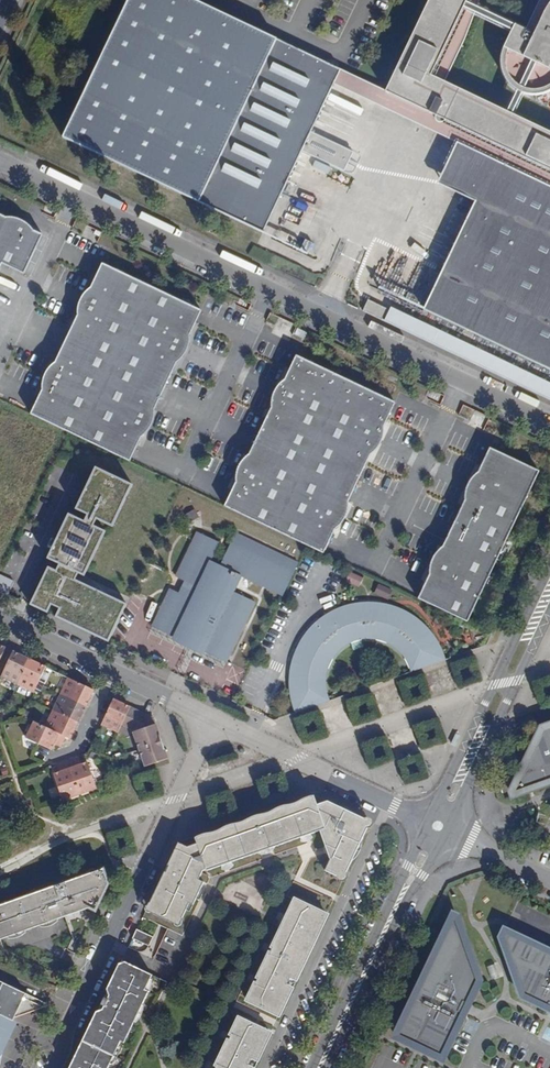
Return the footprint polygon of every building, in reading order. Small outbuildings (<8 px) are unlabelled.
[(444,80),(465,36),(479,0),(433,0),(432,2),(428,0),(386,90),(197,0),(127,0),(62,138),(263,234),(302,152),(344,172),(353,152),(311,132),(334,85),(462,146),(501,164),(482,206),(474,201),(422,309),(549,370),(549,131),(444,80)] [(525,28),(514,23),(503,45),(501,50),(500,53),(500,57),(500,61),(500,64),(501,68),(502,71),(503,73),(504,75),(505,78),(507,81),(508,82),(511,85),(516,88),(519,90),(523,91),(527,93),(530,93),(533,93),(537,93),(542,92),(545,91),(549,90),(549,89),(549,0),(539,0),(525,28)] [(501,164),(462,146),(443,187),(474,201),(482,206),(501,164)] [(316,160),(312,167),(327,174),(330,167),(316,160)] [(0,215),(0,265),(1,263),(22,274),(41,234),(28,228),(26,232),(6,222),(8,219),(0,215)] [(28,228),(8,219),(6,222),(26,232),(28,228)] [(101,263),(29,413),(129,461),(200,310),(101,263)] [(383,321),(389,310),(367,300),(362,311),(383,321)] [(383,321),(549,400),(549,384),(390,308),(389,310),(383,321)] [(306,332),(297,328),(294,333),(304,338),(306,332)] [(223,506),(323,553),(335,528),(336,525),(333,523),(342,504),(345,506),(347,501),(370,454),(372,450),(368,449),(378,430),(381,431),(383,427),(394,402),(295,355),(283,380),(281,384),(285,386),(275,405),(272,403),(270,408),(248,454),(246,458),(250,460),(240,479),(237,478),(235,482),(223,506)] [(272,403),(275,405),(285,386),(281,384),(283,380),(280,383),(276,387),(273,391),(271,395),(270,399),(269,404),(270,408),(272,403)] [(372,450),(370,454),(375,450),(378,447),(380,442),(383,436),(383,431),(383,427),(381,431),(378,430),(368,449),(372,450)] [(468,622),(540,472),(489,447),(478,472),(476,476),(479,477),(470,496),(467,495),(465,500),(442,547),(441,550),(443,552),(434,572),(431,570),(429,573),(418,598),(468,622)] [(237,478),(240,479),(250,460),(246,458),(248,454),(245,457),(241,461),(238,465),(236,470),(234,474),(234,478),(235,482),(237,478)] [(49,567),(34,597),(80,618),(94,589),(75,579),(78,573),(84,576),(105,531),(94,525),(96,519),(112,527),(132,485),(95,467),(83,493),(95,499),(87,515),(84,521),(72,515),(51,560),(59,564),(56,570),(49,567)] [(476,476),(478,472),(476,473),(472,477),(469,480),(466,487),(465,494),(465,500),(467,495),(470,496),(479,477),(476,476)] [(95,499),(83,493),(75,509),(87,515),(95,499)] [(348,506),(347,501),(345,506),(342,504),(333,523),(336,525),(335,528),(339,526),(342,522),(345,517),(347,511),(348,506)] [(185,513),(188,523),(199,520),(196,510),(185,513)] [(170,588),(152,626),(226,662),(255,602),(233,591),(240,575),(283,596),(299,562),(236,532),(220,565),(210,561),(219,542),(197,532),(176,576),(185,581),(179,593),(170,588)] [(434,572),(443,552),(441,550),(442,547),(438,550),(434,555),(431,561),(429,567),(429,573),(431,570),(434,572)] [(362,578),(350,572),(346,581),(358,587),(362,578)] [(9,595),(14,582),(0,575),(0,590),(9,595)] [(374,594),(388,600),(393,590),(379,584),(374,594)] [(108,642),(127,604),(94,589),(80,618),(34,597),(30,605),(108,642)] [(291,708),(293,714),(327,702),(330,700),(329,695),(328,689),(328,684),(330,675),(331,672),(333,667),(336,662),(342,656),(359,643),(368,642),(374,642),(380,643),(389,646),(397,651),(404,658),(409,666),(411,672),(446,659),(441,649),(438,644),(432,635),(428,631),(424,627),(415,620),(410,616),(400,611),(389,608),(384,607),(373,605),(356,606),(350,607),(339,611),(334,613),(324,619),(315,626),(307,634),(304,638),(301,643),(295,653),(293,658),(290,669),(289,675),(288,686),(288,697),(291,708)] [(17,685),(29,660),(12,652),(0,677),(17,685)] [(46,668),(29,660),(17,685),(34,694),(46,668)] [(61,695),(86,707),(94,691),(69,679),(61,695)] [(86,707),(61,695),(53,711),(78,723),(86,707)] [(122,724),(130,708),(126,706),(113,699),(101,724),(118,733),(122,724)] [(133,730),(141,713),(130,708),(122,724),(133,730)] [(78,723),(53,711),(45,728),(65,737),(70,739),(78,723)] [(133,730),(140,750),(162,742),(154,720),(141,713),(133,730)] [(60,747),(65,737),(45,728),(33,722),(25,739),(38,745),(50,751),(52,747),(53,744),(60,747)] [(544,725),(545,728),(541,729),(541,733),(539,731),(512,787),(513,788),(511,792),(515,791),(515,792),(549,780),(549,723),(544,725)] [(162,742),(140,750),(146,767),(168,759),(162,742)] [(68,762),(80,795),(97,789),(95,785),(88,763),(81,765),(78,767),(76,759),(68,762)] [(63,801),(80,795),(68,762),(61,765),(64,772),(61,773),(54,775),(63,801)] [(235,865),(234,859),(265,849),(300,836),(301,842),(306,842),(308,842),(306,834),(310,833),(321,829),(327,847),(331,846),(333,851),(329,851),(331,859),(326,870),(338,876),(348,872),(369,829),(366,819),(327,801),(317,804),(313,794),(263,811),(265,817),(256,821),(248,823),(246,818),(194,836),(197,841),(186,845),(178,842),(149,902),(152,911),(172,921),(181,917),(181,916),(182,916),(186,908),(189,910),(196,895),(200,897),(204,887),(201,885),(203,880),(198,877),(202,868),(207,867),(207,869),(223,863),(228,861),(230,869),(233,868),(235,865)] [(265,817),(263,811),(254,815),(246,818),(248,823),(256,821),(265,817)] [(100,871),(104,883),(94,906),(99,904),(108,883),(104,870),(100,871)] [(100,871),(0,906),(0,949),(5,952),(0,939),(70,914),(73,906),(73,905),(90,898),(93,906),(94,906),(104,883),(100,871)] [(93,906),(90,898),(73,905),(73,906),(70,914),(93,906)] [(258,976),(260,977),(257,984),(255,983),(248,998),(272,1010),(275,1005),(282,1009),(292,988),(285,985),(290,974),(297,978),(307,958),(300,954),(304,945),(311,948),(325,920),(318,917),(320,911),(297,900),(283,929),(281,928),(273,946),(274,946),(271,953),(270,952),(258,976)] [(320,911),(318,917),(325,920),(327,914),(320,911)] [(442,1058),(464,1013),(459,1011),(463,1001),(468,1004),(477,986),(475,985),(477,980),(474,977),(476,975),(468,951),(466,952),(464,946),(466,945),(457,919),(456,920),(455,915),(452,920),(451,919),(429,964),(432,965),(429,971),(427,970),(411,1003),(413,1004),(411,1009),(409,1008),(395,1036),(412,1044),(413,1042),(426,1048),(425,1050),(442,1058)] [(150,944),(154,936),(137,928),(133,937),(150,944)] [(505,930),(502,937),(511,962),(513,962),(516,969),(513,970),(523,996),(547,1007),(549,1002),(549,951),(540,947),(539,949),(533,946),(534,943),(505,930)] [(311,948),(304,945),(300,954),(307,958),(311,948)] [(122,960),(71,1067),(107,1067),(120,1042),(123,1043),(134,1021),(132,1016),(129,1016),(131,1011),(134,1012),(137,1014),(148,991),(144,989),(151,974),(122,960)] [(495,963),(488,965),(491,977),(498,975),(495,963)] [(297,978),(290,974),(285,985),(292,988),(297,978)] [(5,1023),(14,1020),(42,1009),(43,1005),(0,984),(0,1021),(5,1023)] [(275,1005),(272,1010),(280,1014),(282,1009),(275,1005)] [(248,1066),(253,1056),(259,1059),(268,1040),(262,1036),(265,1031),(238,1018),(231,1033),(232,1034),(229,1041),(227,1040),(216,1064),(218,1065),(216,1067),(251,1067),(248,1066)] [(5,1023),(0,1025),(0,1037),(2,1038),(0,1057),(0,1058),(15,1027),(5,1023)] [(271,1034),(265,1031),(262,1036),(268,1040),(271,1034)] [(251,1067),(254,1067),(259,1059),(253,1056),(248,1066),(251,1067)]
